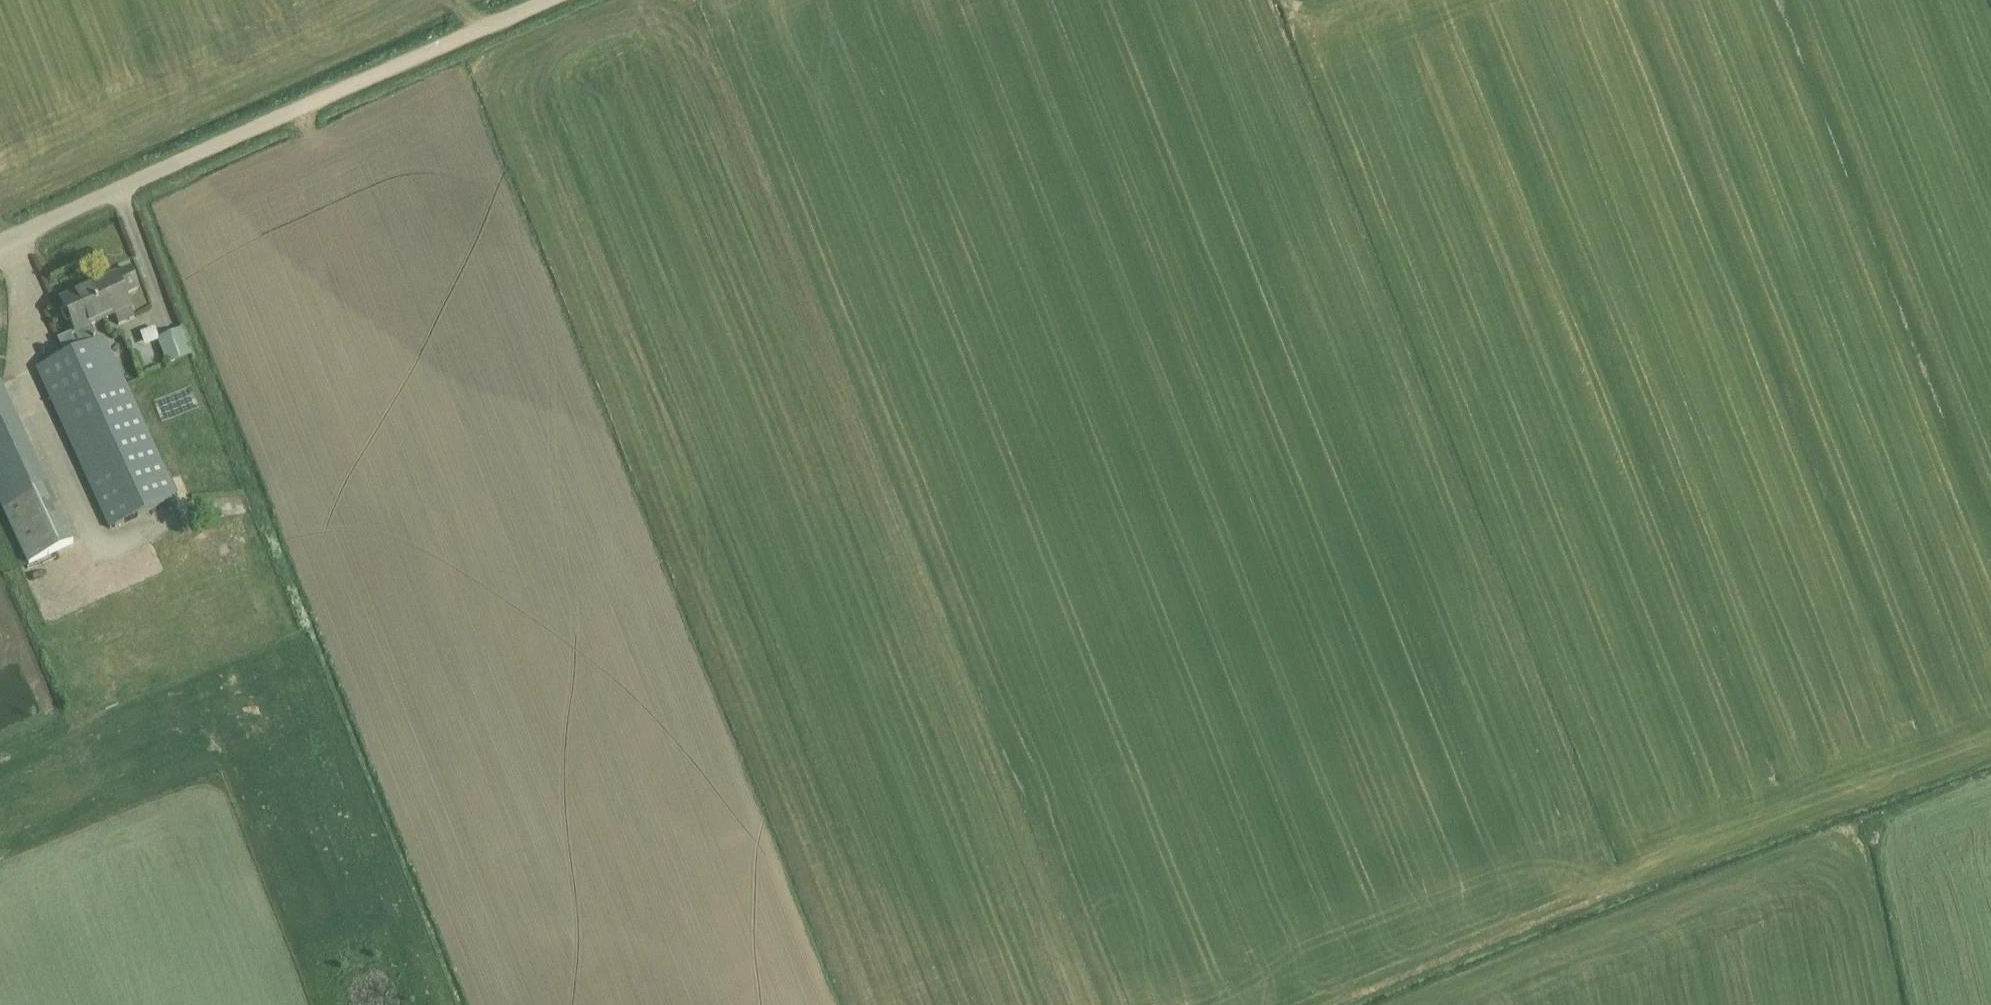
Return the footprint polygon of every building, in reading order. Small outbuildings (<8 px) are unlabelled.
[(124,295),(138,288),(129,270),(61,301),(83,347),(97,340),(91,325),(114,315),(119,325),(134,317),(124,295)] [(181,329),(158,338),(168,363),(191,354),(181,329)] [(103,338),(97,340),(83,347),(37,368),(110,528),(177,498),(103,338)] [(3,506),(30,565),(74,545),(47,486),(3,506)]
